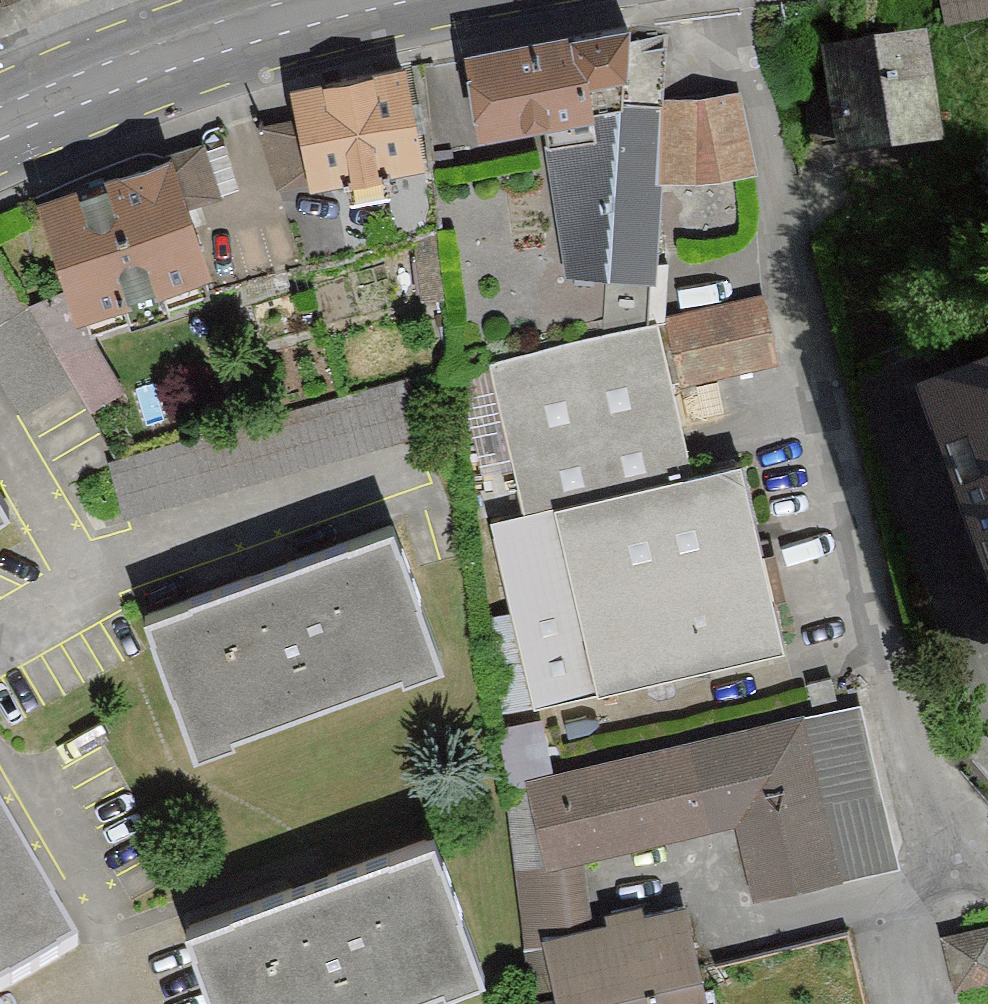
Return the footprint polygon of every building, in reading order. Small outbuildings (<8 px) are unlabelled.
[(10,14),(46,0),(5,0),(10,14)] [(946,33),(987,28),(987,0),(942,0),(946,33)] [(611,288),(607,341),(660,329),(666,183),(762,179),(744,104),(632,112),(629,32),(469,57),(480,134),(546,125),(571,287),(611,288)] [(933,41),(825,50),(830,105),(811,106),(814,150),(835,148),(836,159),(942,151),(933,41)] [(410,78),(300,98),(305,128),(273,134),(282,189),(313,184),(314,193),(355,186),(359,208),(394,202),(391,182),(427,175),(410,78)] [(179,162),(45,209),(86,327),(218,281),(193,208),(225,197),(207,146),(177,156),(179,162)] [(24,423),(78,392),(0,257),(0,381),(24,423)] [(607,341),(493,368),(528,520),(495,528),(517,620),(485,627),(507,719),(540,711),(541,716),(789,657),(744,467),(697,478),(677,394),(782,370),(766,304),(660,329),(607,341)] [(926,399),(987,565),(987,376),(926,399)] [(401,538),(155,622),(200,751),(445,667),(401,538)] [(805,722),(512,792),(522,877),(587,864),(739,835),(756,906),(901,875),(865,717),(806,729),(805,722)] [(84,961),(0,816),(0,1003),(9,1003),(84,961)] [(192,937),(217,1003),(425,1003),(488,981),(439,848),(192,937)] [(522,877),(536,1003),(707,1003),(691,922),(595,941),(587,864),(522,877)] [(948,941),(957,996),(987,991),(987,934),(948,941)]
